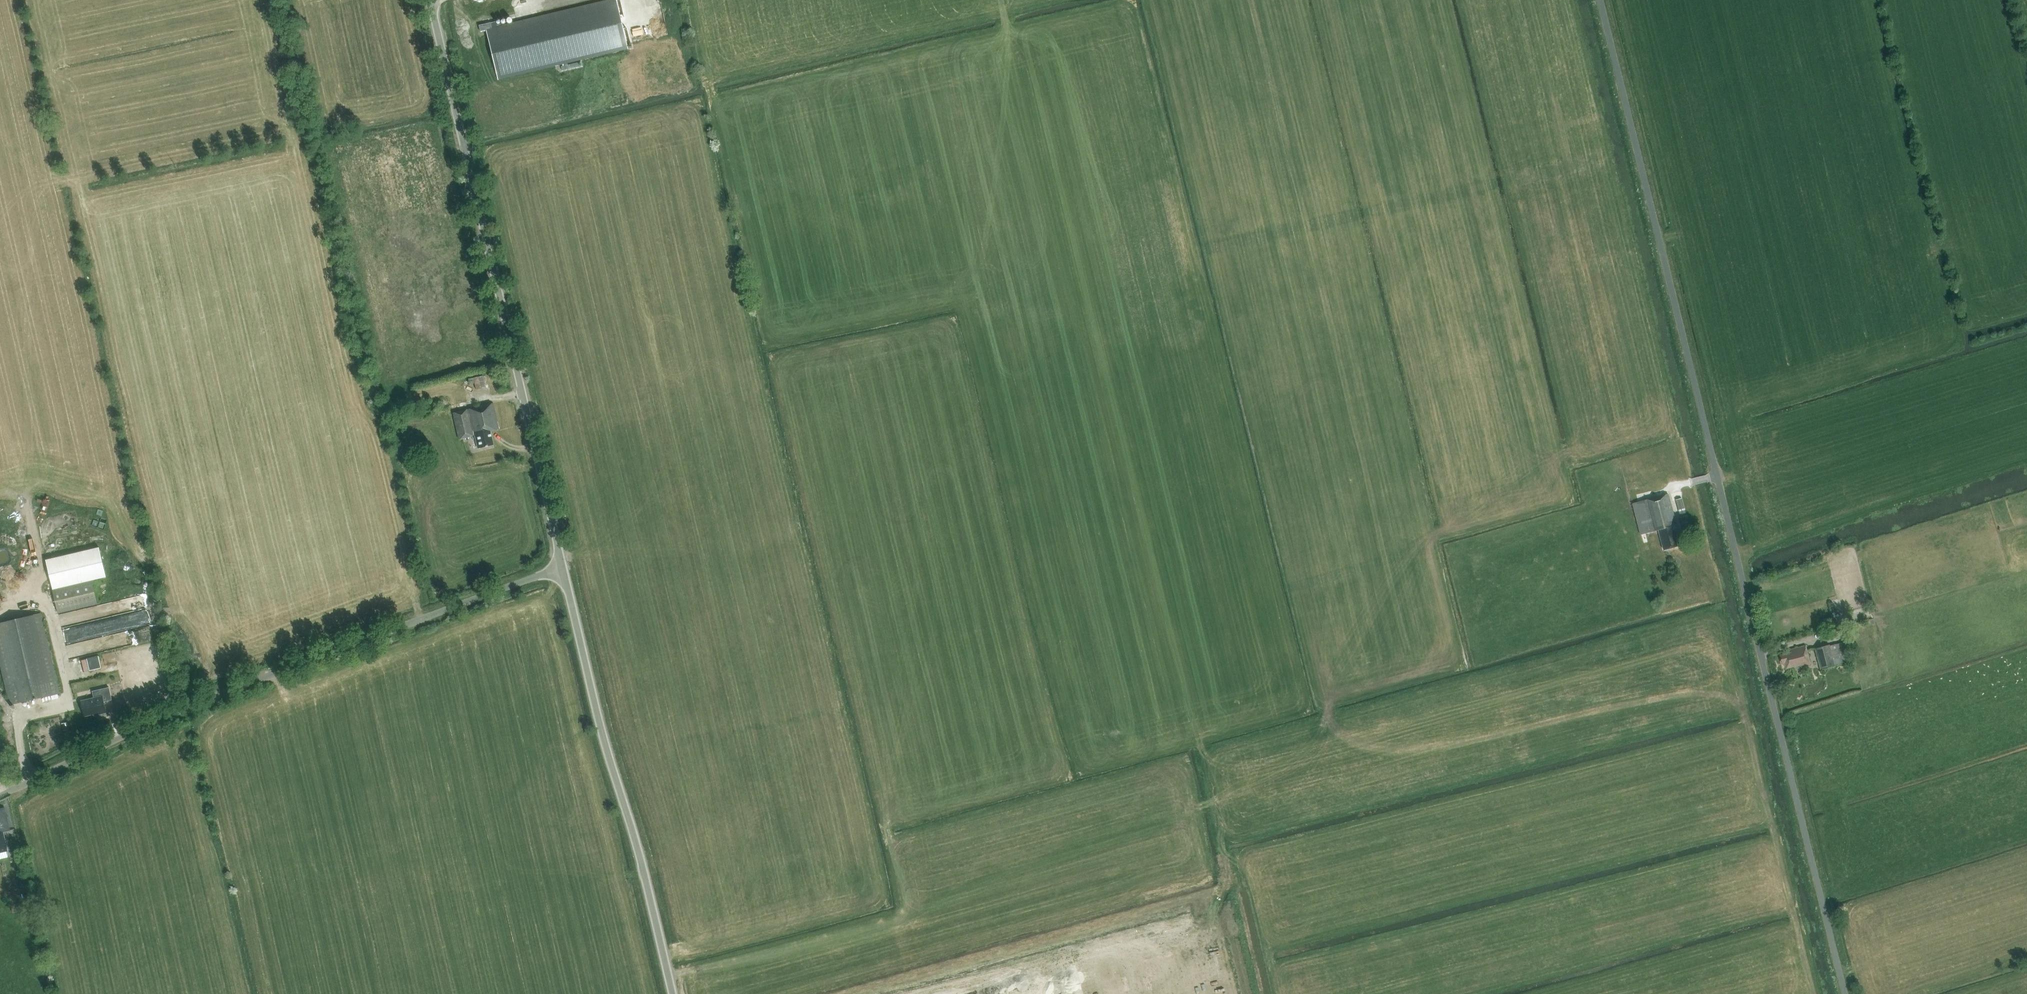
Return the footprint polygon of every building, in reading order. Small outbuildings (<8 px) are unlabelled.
[(496,27),(495,22),(482,25),(484,31),(490,29),(502,78),(631,46),(620,0),(605,0),(496,27)] [(472,376),(473,386),(491,384),(489,373),(472,376)] [(461,438),(475,435),(478,448),(495,444),(492,432),(501,430),(494,402),(455,411),(461,438)] [(1667,495),(1646,501),(1632,505),(1641,536),(1658,531),(1664,551),(1681,546),(1676,526),(1667,495)] [(1676,500),(1681,517),(1687,515),(1682,498),(1676,500)] [(98,549),(46,561),(52,589),(92,580),(105,577),(98,549)] [(52,589),(58,613),(97,604),(92,580),(52,589)] [(145,594),(97,604),(100,620),(97,621),(100,634),(151,624),(147,607),(145,594)] [(59,692),(40,612),(0,621),(0,666),(9,704),(59,692)] [(135,630),(138,643),(161,636),(158,624),(135,630)] [(1815,648),(1821,670),(1852,662),(1846,640),(1815,648)] [(1794,669),(1809,665),(1803,645),(1789,649),(1790,652),(1778,655),(1780,663),(1783,662),(1784,669),(1793,666),(1794,669)] [(87,656),(90,669),(101,666),(98,654),(87,656)] [(93,714),(105,711),(103,701),(111,699),(108,686),(91,690),(93,697),(80,700),(84,715),(93,713),(93,714)] [(0,807),(0,852),(6,850),(2,831),(9,829),(3,807),(0,807)]
